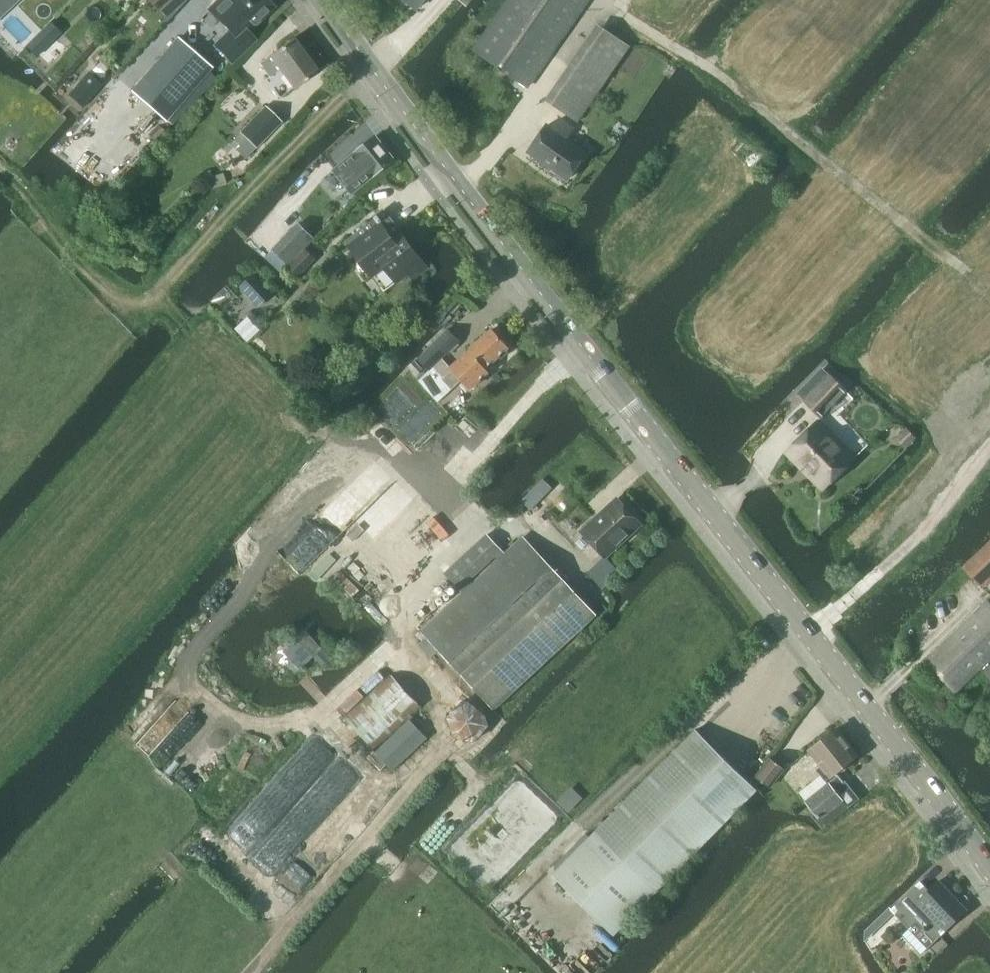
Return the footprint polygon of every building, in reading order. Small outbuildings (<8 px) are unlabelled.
[(20,0),(0,0),(0,18),(20,0)] [(171,0),(148,0),(159,12),(171,0)] [(271,7),(265,0),(224,0),(223,0),(218,0),(208,10),(229,31),(214,46),(231,63),(254,40),(246,32),(271,7)] [(424,0),(406,0),(416,9),(424,0)] [(588,0),(508,0),(473,50),(527,87),(588,0)] [(25,47),(35,58),(60,33),(49,23),(25,47)] [(577,122),(630,46),(598,24),(546,100),(577,122)] [(177,40),(133,91),(164,119),(209,67),(177,40)] [(294,90),(318,72),(295,40),(270,57),(270,58),(260,65),(270,78),(280,71),(294,90)] [(68,95),(82,108),(101,86),(88,73),(68,95)] [(256,149),(282,123),(266,108),(241,134),(256,149)] [(566,138),(573,129),(560,119),(553,129),(547,125),(529,153),(568,180),(587,153),(566,138)] [(355,194),(396,160),(377,137),(336,171),(355,194)] [(380,224),(383,222),(379,216),(375,218),(376,220),(347,242),(373,277),(386,267),(397,283),(410,273),(414,278),(427,268),(400,233),(391,239),(380,224)] [(299,223),(273,251),(288,265),(304,248),(311,241),(314,238),(299,223)] [(239,287),(258,307),(273,294),(253,273),(239,287)] [(507,351),(510,348),(494,330),(469,352),(470,352),(451,369),(443,359),(461,342),(449,330),(419,360),(430,371),(419,381),(438,402),(462,381),(470,389),(489,372),(486,369),(500,357),(502,360),(510,353),(507,351)] [(823,418),(847,392),(830,376),(805,402),(823,418)] [(824,490),(855,460),(818,423),(788,453),(824,490)] [(606,557),(641,525),(618,500),(583,532),(606,557)] [(596,616),(562,579),(524,537),(506,554),(488,535),(446,574),(464,593),(422,631),(495,710),(596,616)] [(989,580),(989,541),(962,567),(982,588),(989,580)] [(989,659),(989,605),(987,602),(925,661),(955,692),(989,659)] [(373,749),(422,706),(393,674),(345,717),(373,749)] [(489,726),(479,709),(462,701),(447,718),(454,738),(475,742),(489,726)] [(395,770),(427,739),(409,721),(376,751),(395,770)] [(826,781),(858,755),(837,729),(809,751),(821,766),(817,770),(826,781)] [(612,935),(757,789),(697,730),(595,832),(551,875),(612,935)] [(771,786),(784,770),(770,759),(757,776),(771,786)] [(826,825),(858,800),(838,775),(806,801),(826,825)] [(967,910),(958,901),(939,881),(923,896),(915,887),(892,910),(910,929),(918,921),(935,940),(967,910)]
